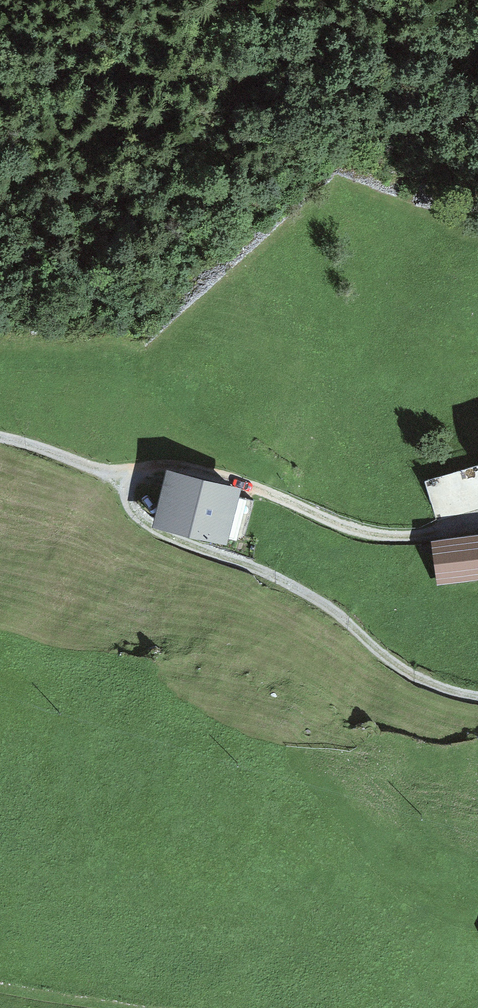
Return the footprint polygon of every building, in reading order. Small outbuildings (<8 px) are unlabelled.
[(237,489),(167,473),(157,520),(226,535),(237,489)] [(417,537),(420,569),(451,565),(452,578),(477,576),(477,530),(417,537)]
